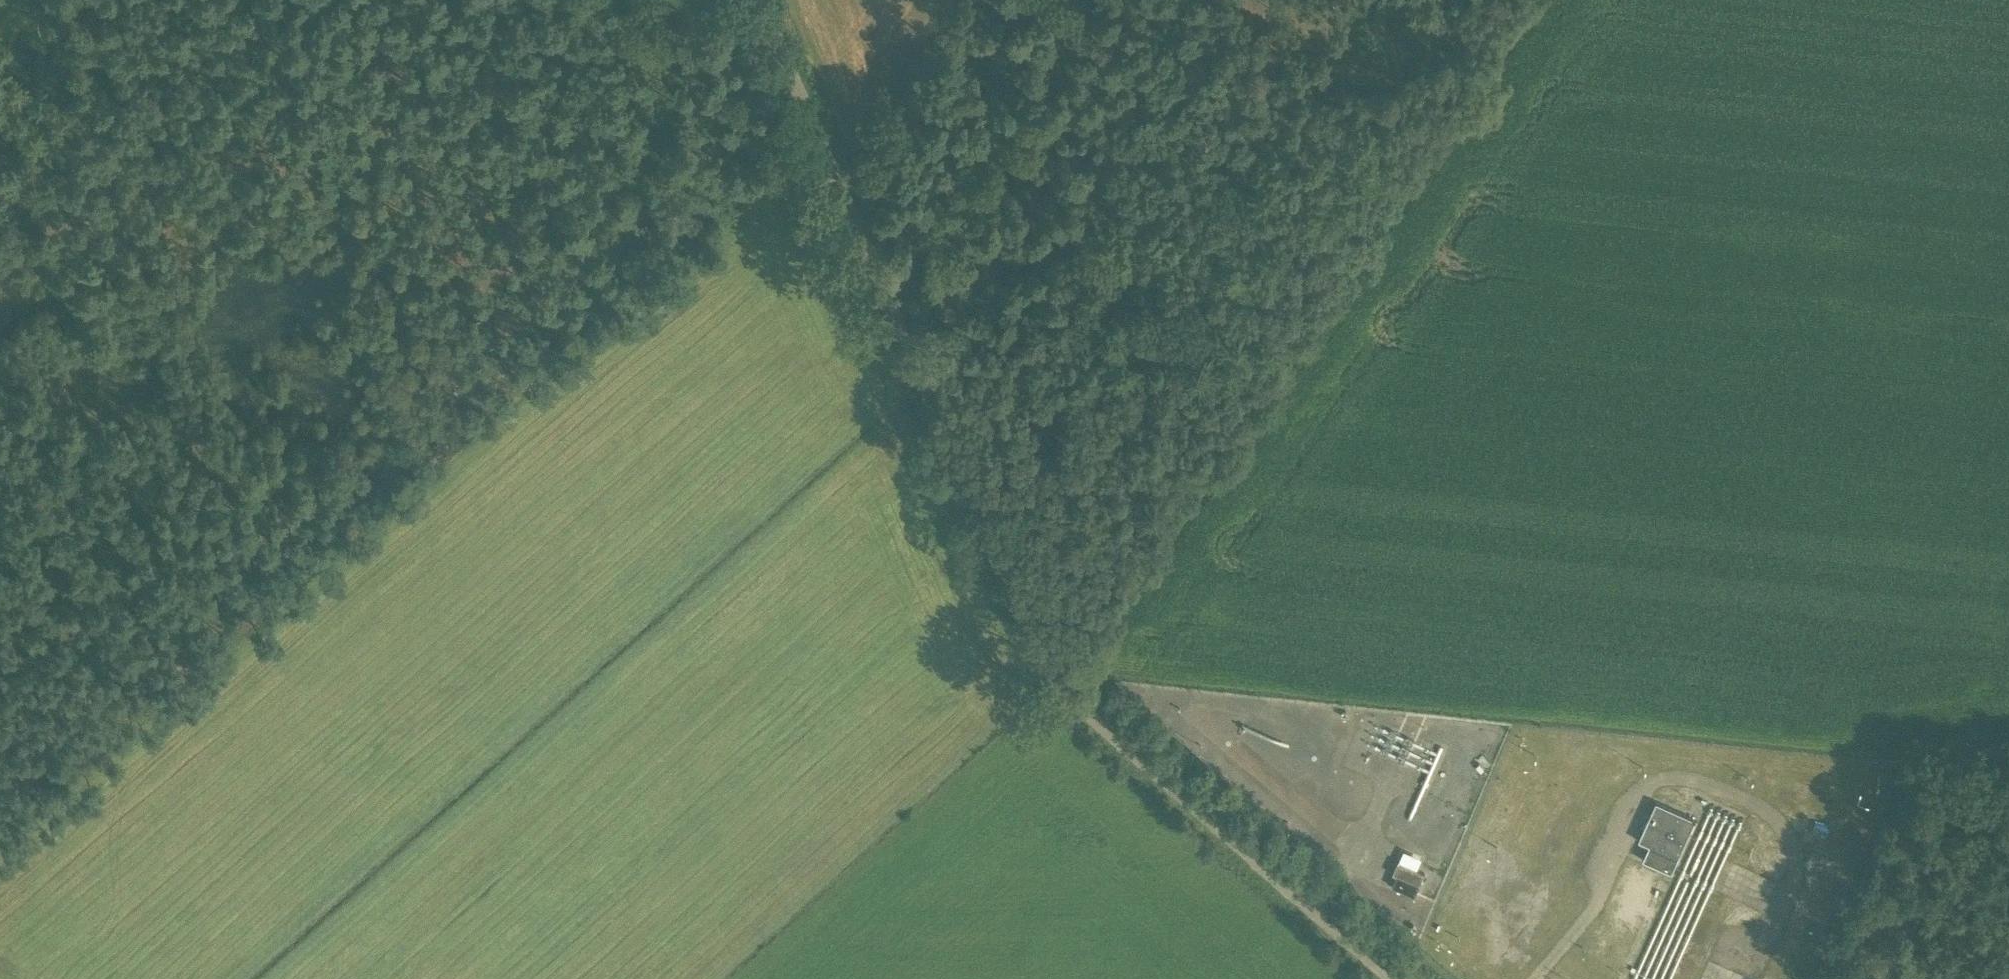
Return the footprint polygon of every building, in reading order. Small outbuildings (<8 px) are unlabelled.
[(1642,860),(1671,873),(1696,820),(1656,801),(1638,840),(1649,845),(1642,860)] [(1392,873),(1396,875),(1392,888),(1415,896),(1425,873),(1398,861),(1392,873)]
